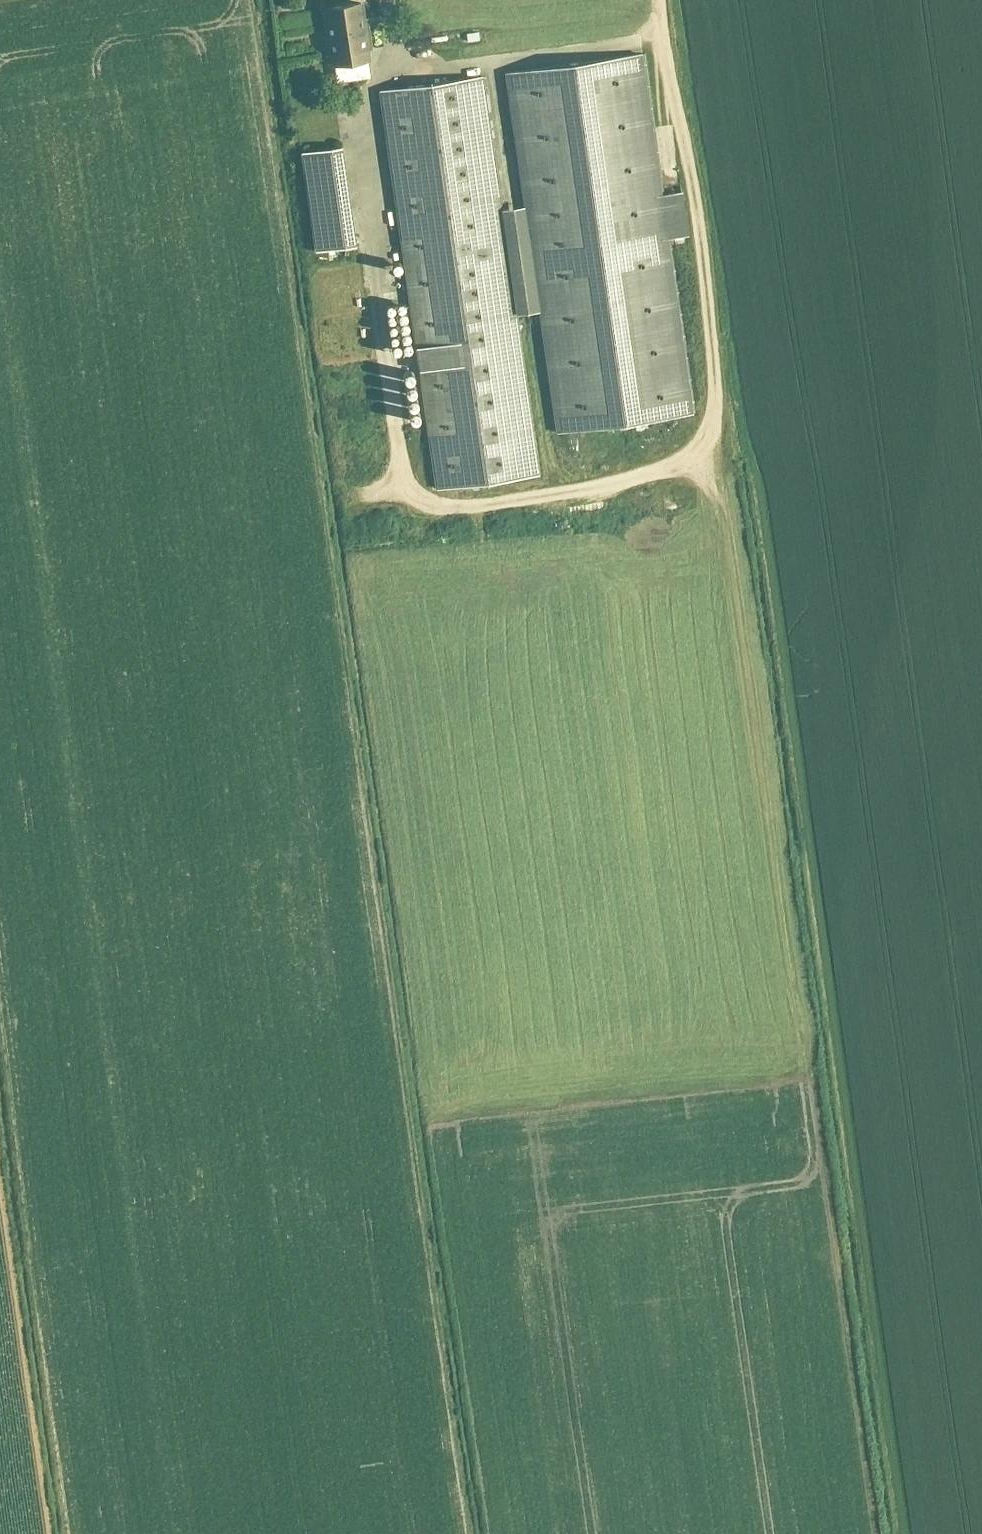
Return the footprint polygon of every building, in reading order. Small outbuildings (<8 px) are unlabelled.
[(360,4),(324,9),(328,37),(325,37),(328,55),(332,55),(333,67),(368,62),(366,50),(370,49),(367,31),(364,31),(360,4)] [(538,475),(516,316),(537,313),(554,433),(557,433),(692,414),(694,413),(669,239),(687,236),(681,193),(663,196),(643,55),(641,55),(506,74),(506,75),(503,75),(525,228),(506,231),(484,78),(482,78),(380,92),(382,109),(380,110),(416,364),(418,363),(419,370),(417,370),(434,489),(436,489),(538,475)] [(355,247),(341,147),(301,153),(316,253),(355,247)]
